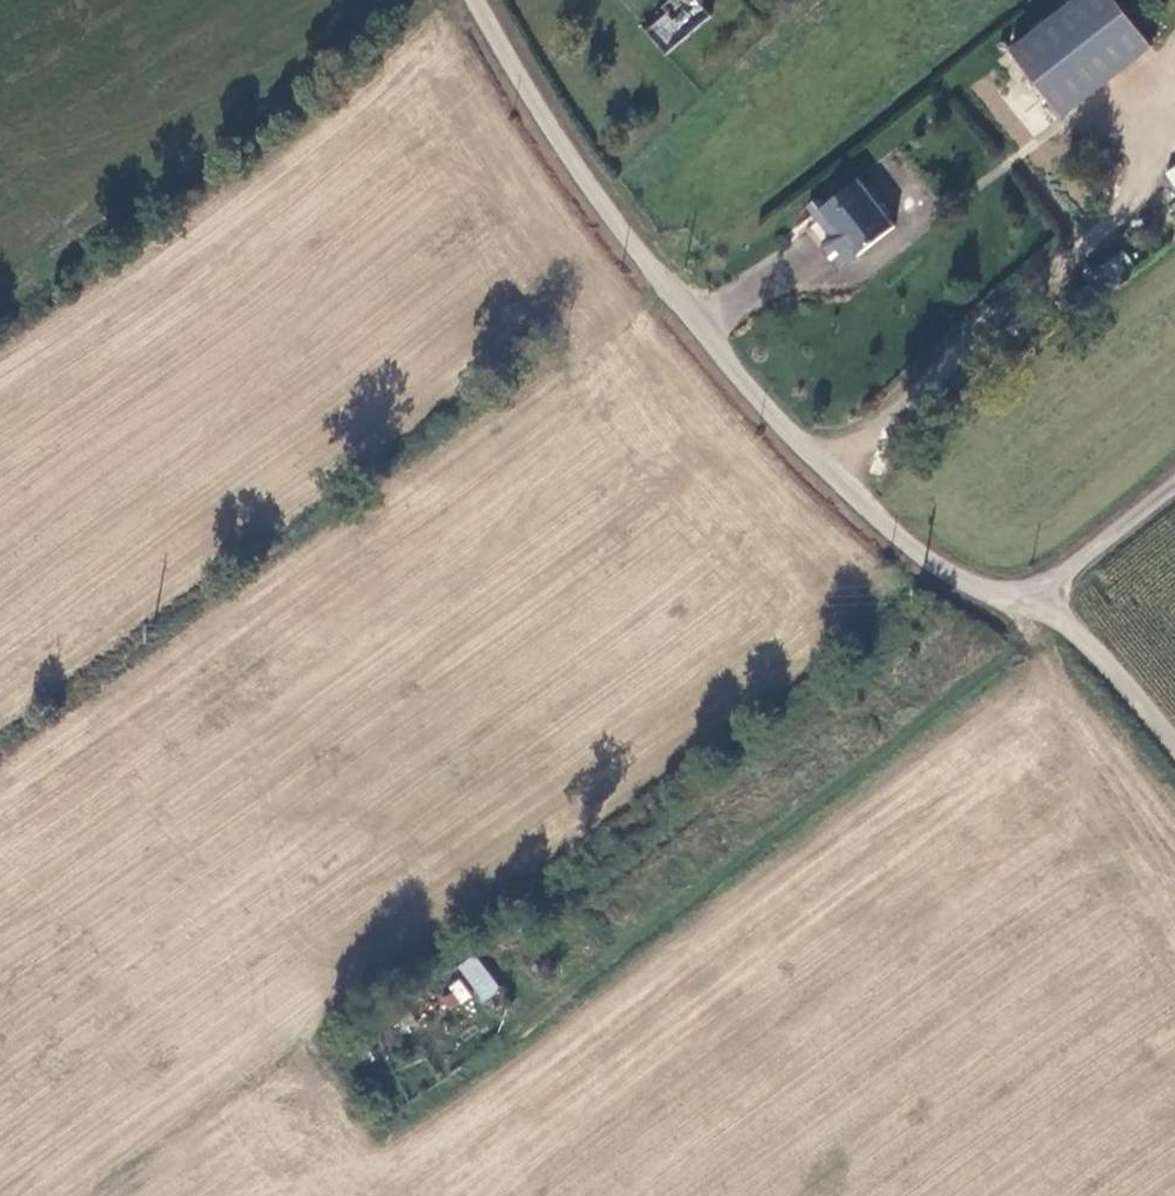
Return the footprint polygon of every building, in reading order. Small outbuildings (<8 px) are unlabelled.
[(643,23),(664,51),(709,16),(696,0),(673,0),(643,23)] [(1012,51),(1064,117),(1155,46),(1119,0),(1078,0),(1012,51)] [(1164,172),(1174,189),(1174,164),(1164,172)] [(897,228),(860,181),(823,210),(859,257),(897,228)] [(482,1003),(501,990),(475,954),(456,967),(482,1003)]
